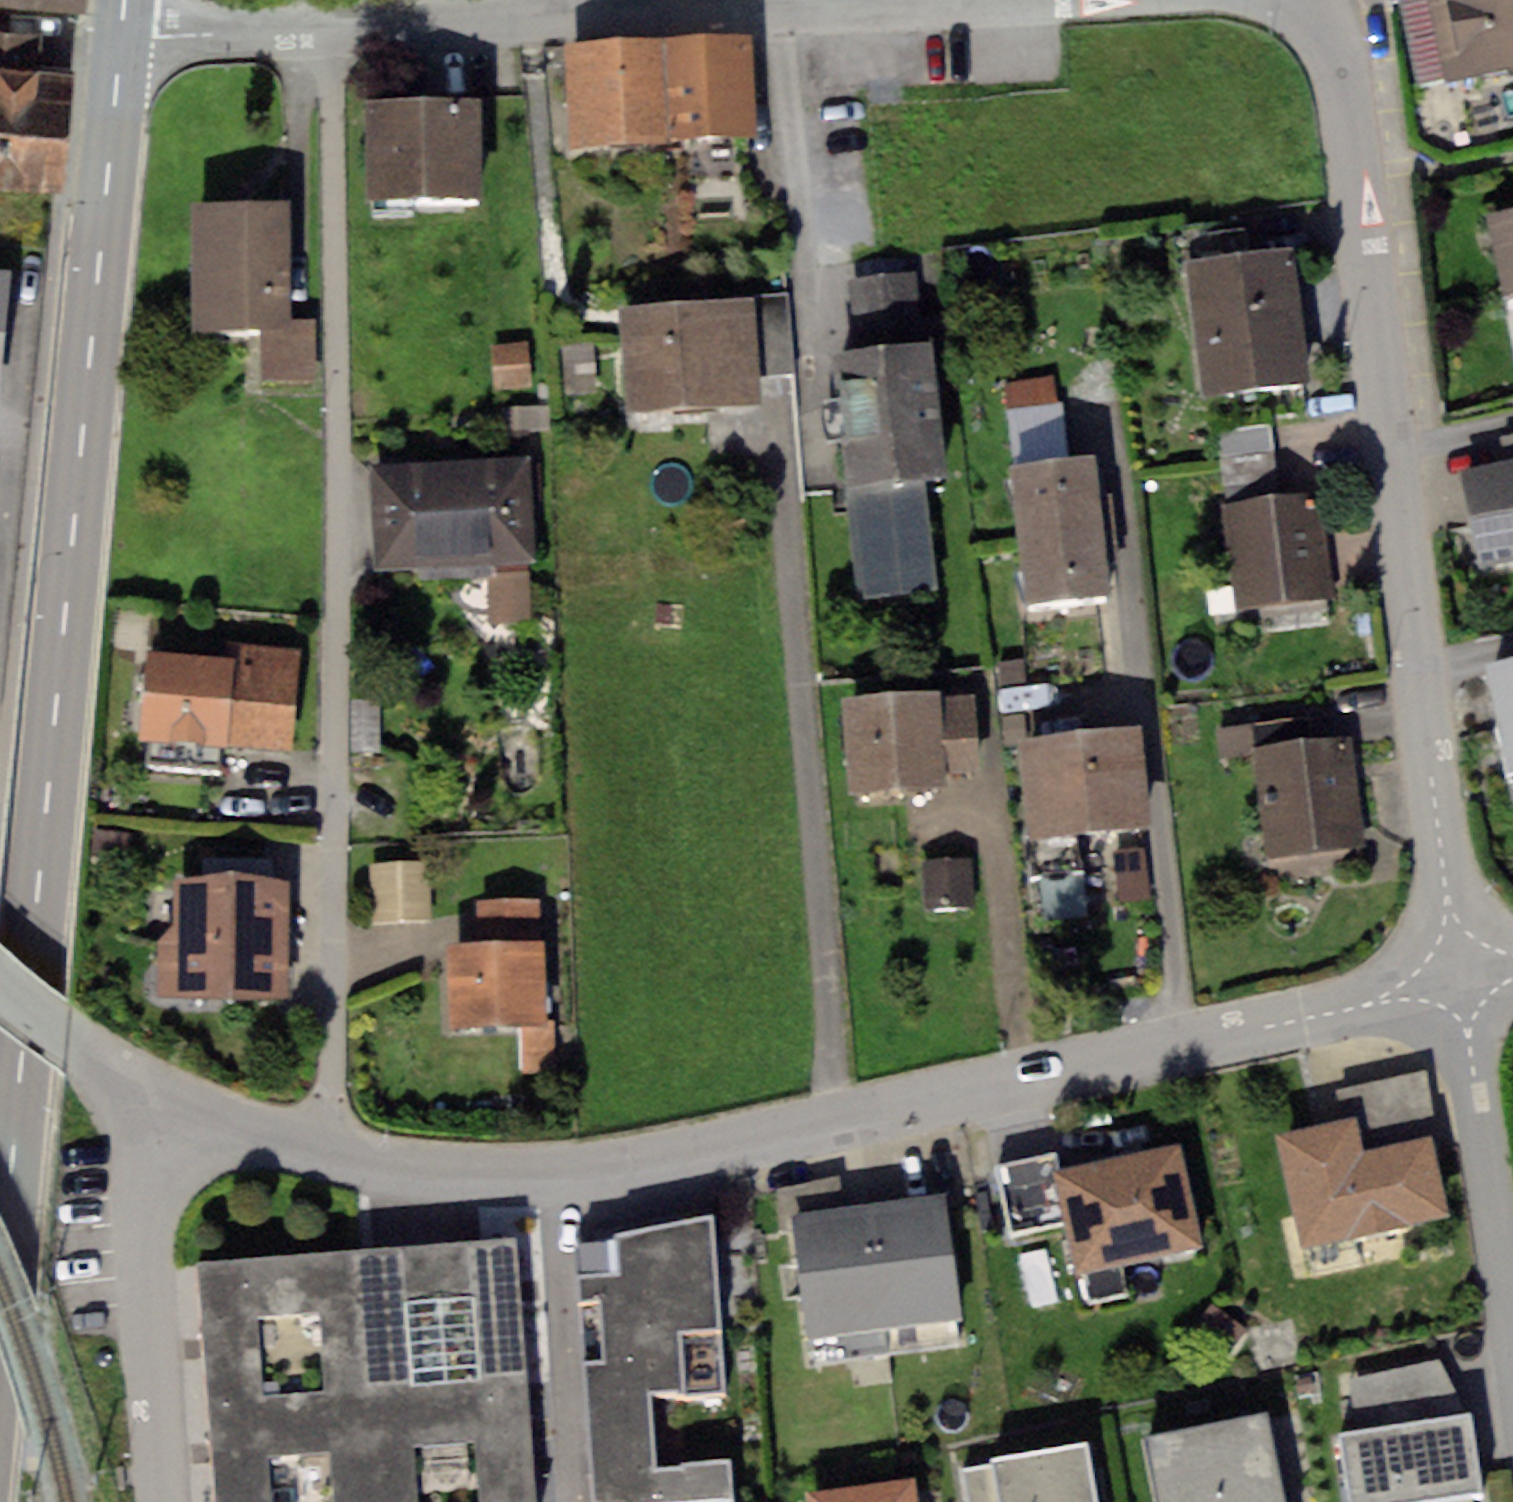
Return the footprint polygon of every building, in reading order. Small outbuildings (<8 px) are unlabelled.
[(1426,0),(1423,0),(1399,5),(1418,90),(1443,85),(1426,0)] [(1443,85),(1445,94),(1512,81),(1512,0),(1426,0),(1443,85)] [(0,44),(0,185),(59,190),(69,49),(0,44)] [(753,49),(565,60),(571,162),(759,151),(753,49)] [(480,117),(366,118),(366,220),(480,219),(480,117)] [(287,217),(192,218),(194,347),(257,346),(258,390),(315,389),(314,329),(289,329),(287,217)] [(1485,229),(1503,308),(1512,306),(1512,223),(1485,229)] [(1243,237),(1178,245),(1201,412),(1311,397),(1293,263),(1248,269),(1243,237)] [(923,362),(931,361),(952,358),(947,319),(922,322),(917,280),(850,288),(857,351),(921,344),(923,362)] [(0,283),(0,411),(3,411),(15,284),(0,283)] [(746,311),(621,321),(630,428),(762,417),(759,385),(795,382),(788,298),(745,302),(746,311)] [(527,346),(489,350),(493,396),(532,393),(527,346)] [(923,362),(830,372),(845,506),(926,497),(946,495),(931,361),(923,362)] [(1013,482),(1062,477),(1052,381),(1003,386),(1013,482)] [(1220,465),(1273,458),(1268,430),(1217,436),(1220,465)] [(1457,483),(1480,582),(1512,574),(1512,440),(1500,443),(1507,471),(1457,483)] [(1226,510),(1221,511),(1236,619),(1340,605),(1325,499),(1279,505),(1273,458),(1220,465),(1226,510)] [(530,468),(369,477),(374,582),(419,580),(528,574),(536,574),(530,468)] [(1062,477),(1013,482),(1027,618),(1108,610),(1104,577),(1097,505),(1094,474),(1062,477)] [(926,497),(845,506),(856,608),(937,600),(926,497)] [(528,574),(419,580),(419,590),(486,587),(488,629),(531,627),(528,574)] [(235,675),(147,668),(140,750),(288,762),(296,663),(237,658),(235,675)] [(1484,682),(1507,789),(1512,788),(1512,676),(1484,682)] [(974,701),(840,712),(848,810),(947,802),(946,784),(980,781),(974,701)] [(379,704),(350,704),(351,757),(380,756),(379,704)] [(1314,722),(1216,735),(1220,766),(1256,761),(1269,864),(1365,851),(1351,746),(1318,751),(1314,722)] [(1141,741),(1017,755),(1032,890),(1082,885),(1078,850),(1152,842),(1141,741)] [(972,865),(922,867),(924,915),(974,913),(972,865)] [(430,869),(370,871),(373,929),(432,927),(430,869)] [(173,936),(156,952),(154,1006),(289,1009),(293,889),(175,886),(173,936)] [(476,908),(478,958),(544,956),(543,906),(476,908)] [(478,958),(445,959),(447,1038),(523,1036),(525,1080),(547,1080),(544,956),(478,958)] [(1425,1071),(1335,1090),(1342,1119),(1356,1116),(1364,1151),(1431,1136),(1435,1152),(1442,1151),(1425,1071)] [(1342,1119),(1276,1134),(1302,1249),(1449,1216),(1435,1152),(1431,1136),(1364,1151),(1356,1116),(1342,1119)] [(1053,1152),(990,1164),(1002,1230),(1062,1219),(1072,1272),(1200,1247),(1180,1147),(1057,1170),(1053,1152)] [(789,1214),(844,1206),(840,1177),(776,1190),(777,1232),(792,1230),(789,1214)] [(844,1206),(789,1214),(792,1230),(806,1339),(962,1318),(945,1193),(844,1206)] [(581,1276),(595,1501),(729,1501),(727,1461),(657,1465),(653,1397),(723,1393),(713,1215),(612,1235),(614,1275),(581,1276)] [(191,1267),(210,1501),(534,1501),(513,1241),(191,1267)] [(1349,1378),(1355,1432),(1467,1415),(1440,1362),(1349,1378)] [(1143,1439),(1157,1501),(1284,1501),(1264,1413),(1143,1439)] [(1346,1434),(1357,1501),(1442,1501),(1480,1496),(1467,1415),(1355,1432),(1346,1434)] [(964,1468),(970,1501),(1096,1501),(1085,1445),(964,1468)] [(808,1493),(810,1501),(914,1501),(911,1479),(808,1493)]
